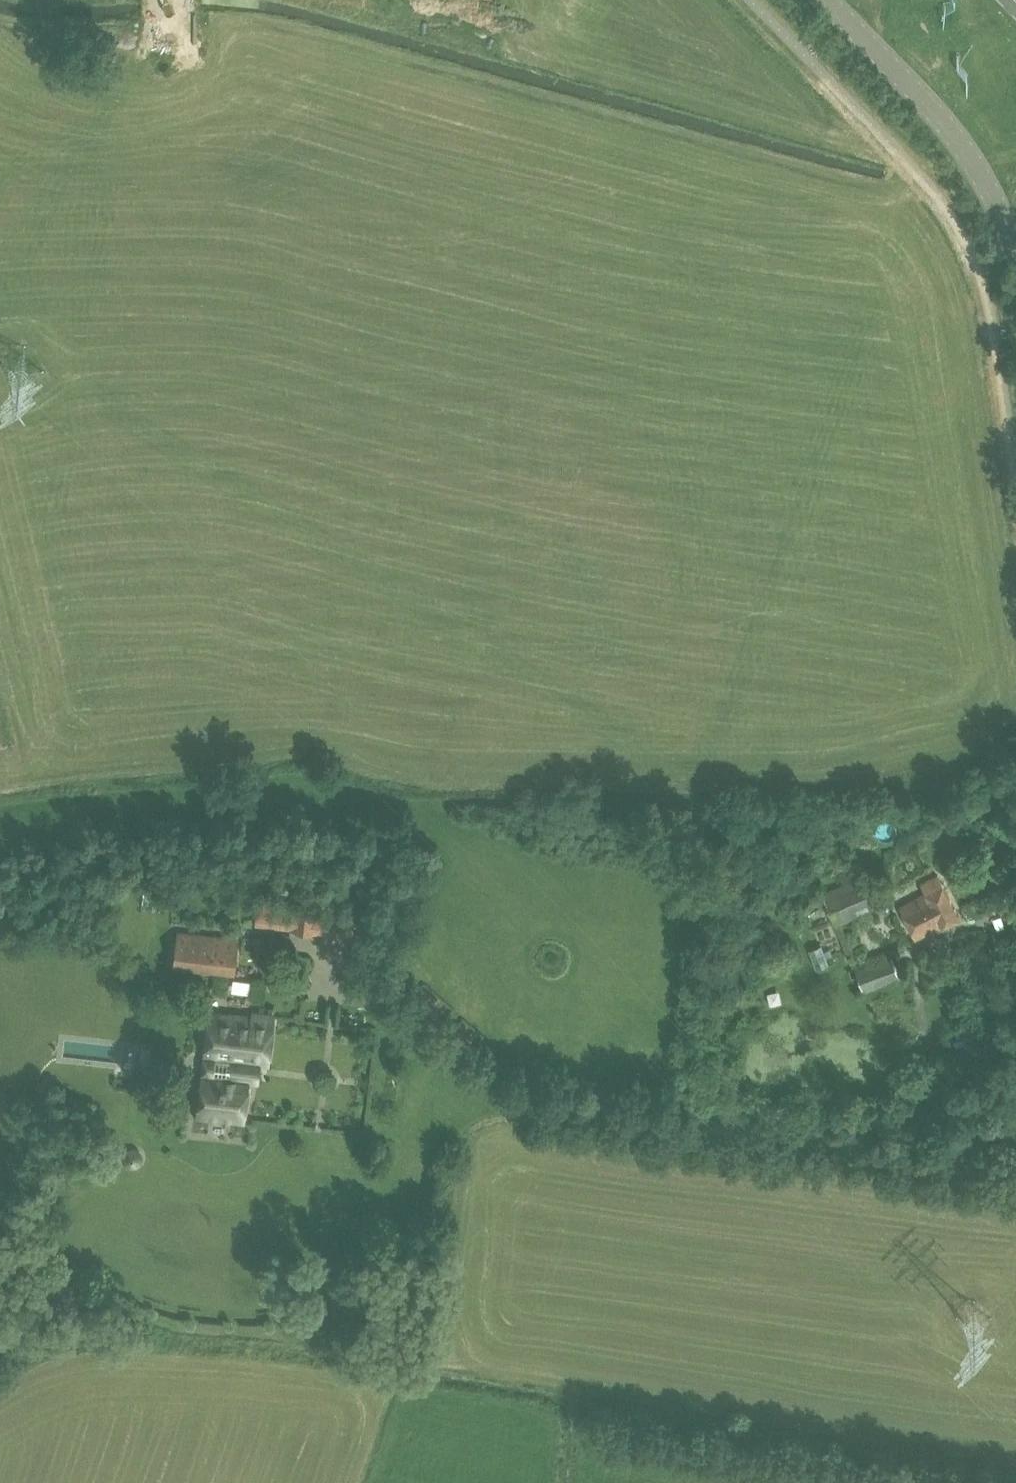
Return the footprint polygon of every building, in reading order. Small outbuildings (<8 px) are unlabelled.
[(936,933),(940,930),(940,927),(960,917),(938,874),(921,883),(925,892),(899,905),(916,939),(933,931),(936,933)] [(836,923),(873,907),(860,877),(823,893),(836,923)] [(258,897),(255,925),(354,935),(357,907),(258,897)] [(997,927),(1010,920),(1005,910),(992,917),(997,927)] [(174,965),(236,972),(240,937),(178,930),(174,965)] [(864,991),(900,977),(891,952),(855,966),(864,991)] [(253,1017),(210,1012),(198,1115),(244,1120),(249,1081),(259,1082),(261,1062),(269,1063),(274,1015),(253,1013),(253,1017)] [(128,1159),(143,1160),(143,1143),(128,1143),(128,1159)]
